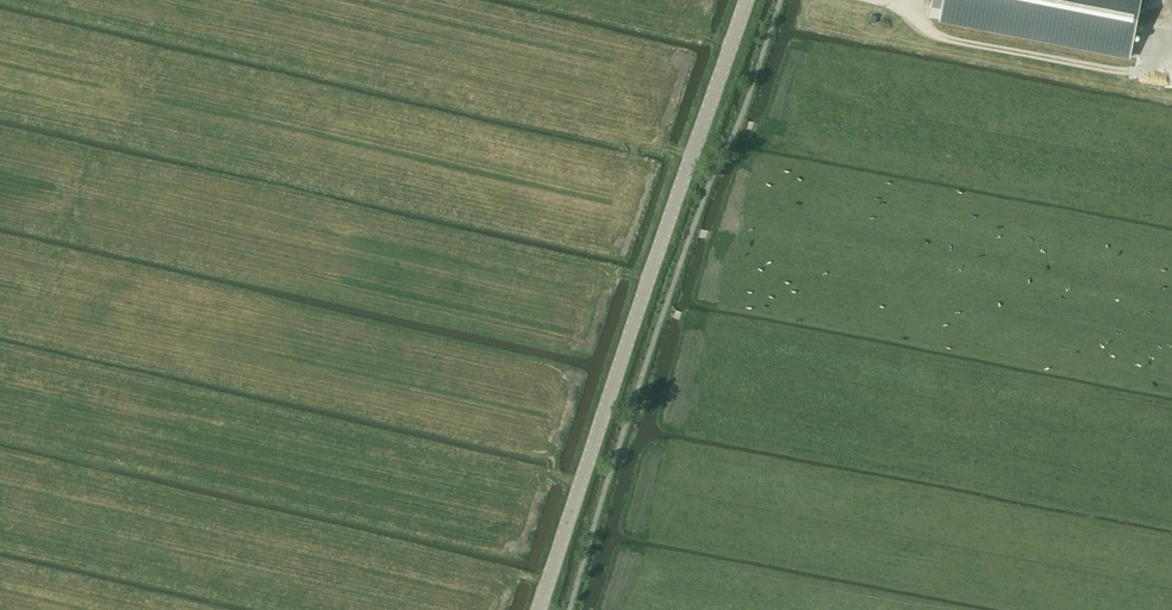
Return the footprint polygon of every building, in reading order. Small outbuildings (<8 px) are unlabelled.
[(931,9),(943,11),(941,21),(1130,57),(1141,0),(933,0),(931,9)]
